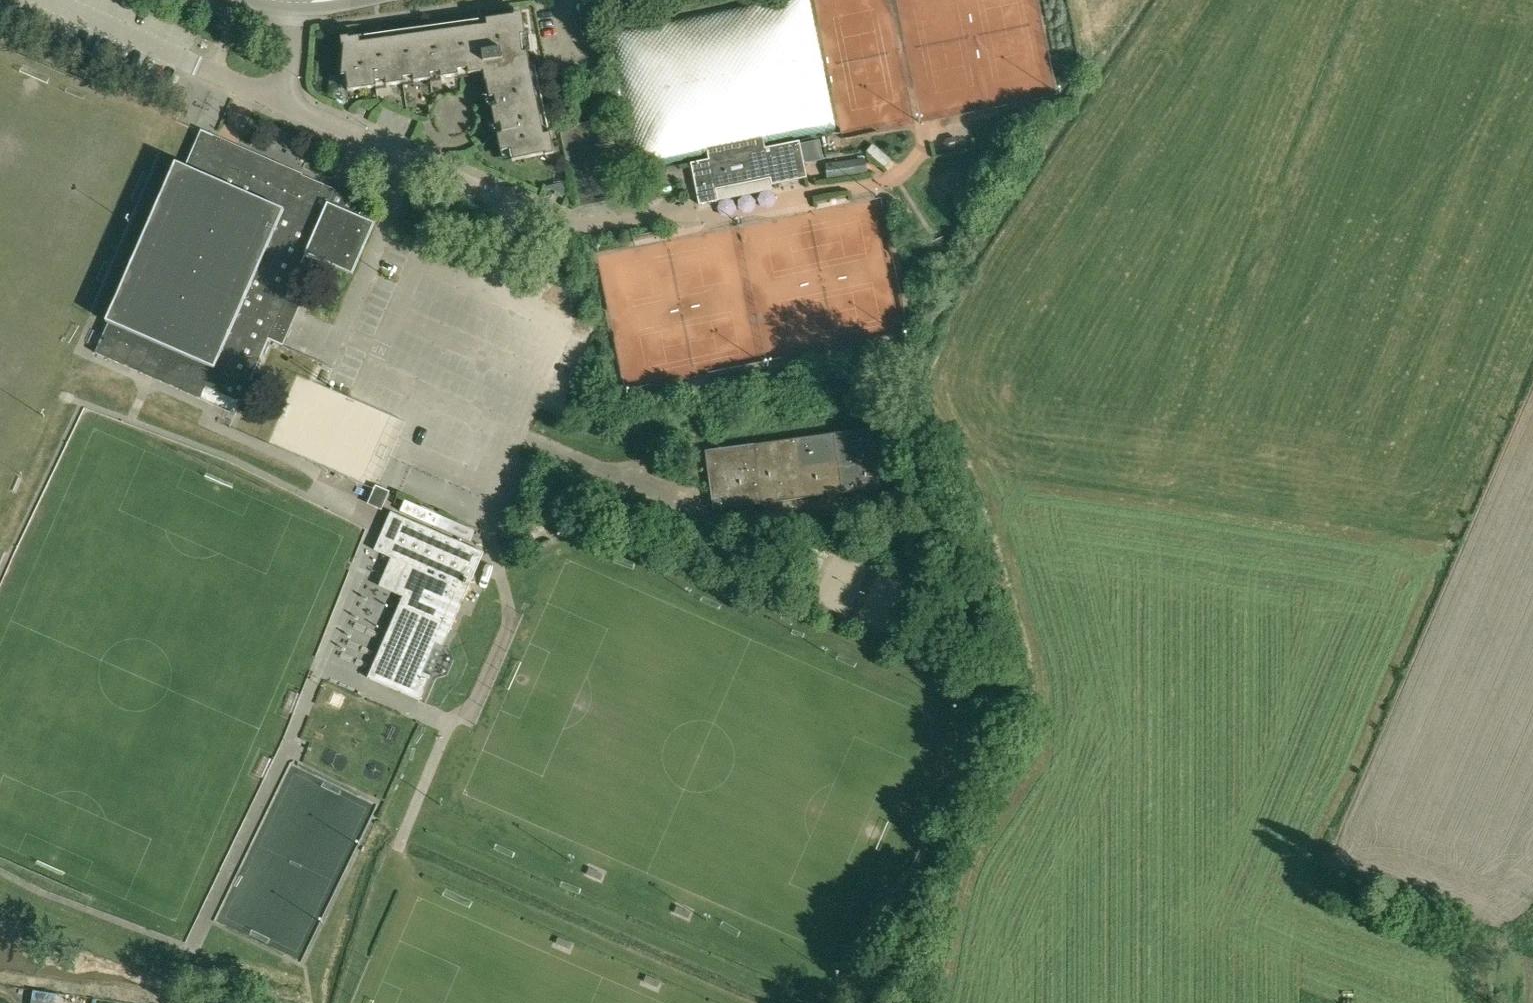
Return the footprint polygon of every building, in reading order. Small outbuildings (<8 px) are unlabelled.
[(800,140),(765,147),(765,144),(837,130),(810,0),(748,0),(608,30),(636,170),(709,156),(709,159),(692,162),(700,203),(718,199),(716,188),(771,177),(772,184),(807,177),(805,163),(801,144),(800,140)] [(510,150),(512,160),(554,151),(550,130),(549,130),(536,66),(530,67),(523,13),(344,38),(342,75),(346,74),(348,90),(483,71),(485,81),(486,81),(501,152),(510,150)] [(292,304),(285,301),(306,252),(353,273),(375,222),(359,216),(366,201),(202,129),(186,166),(177,162),(107,320),(109,320),(95,351),(199,397),(204,385),(240,401),(280,310),(288,313),(292,304)] [(801,144),(805,163),(822,159),(818,140),(801,144)] [(866,159),(826,164),(828,177),(868,173),(866,159)] [(897,421),(662,448),(673,544),(908,518),(897,421)] [(385,490),(377,487),(372,498),(380,501),(385,490)] [(442,518),(405,502),(401,513),(437,528),(442,518)] [(430,677),(423,674),(436,642),(443,645),(484,552),(392,512),(375,550),(416,568),(369,678),(420,700),(430,677)] [(475,530),(452,520),(447,531),(470,541),(475,530)]
